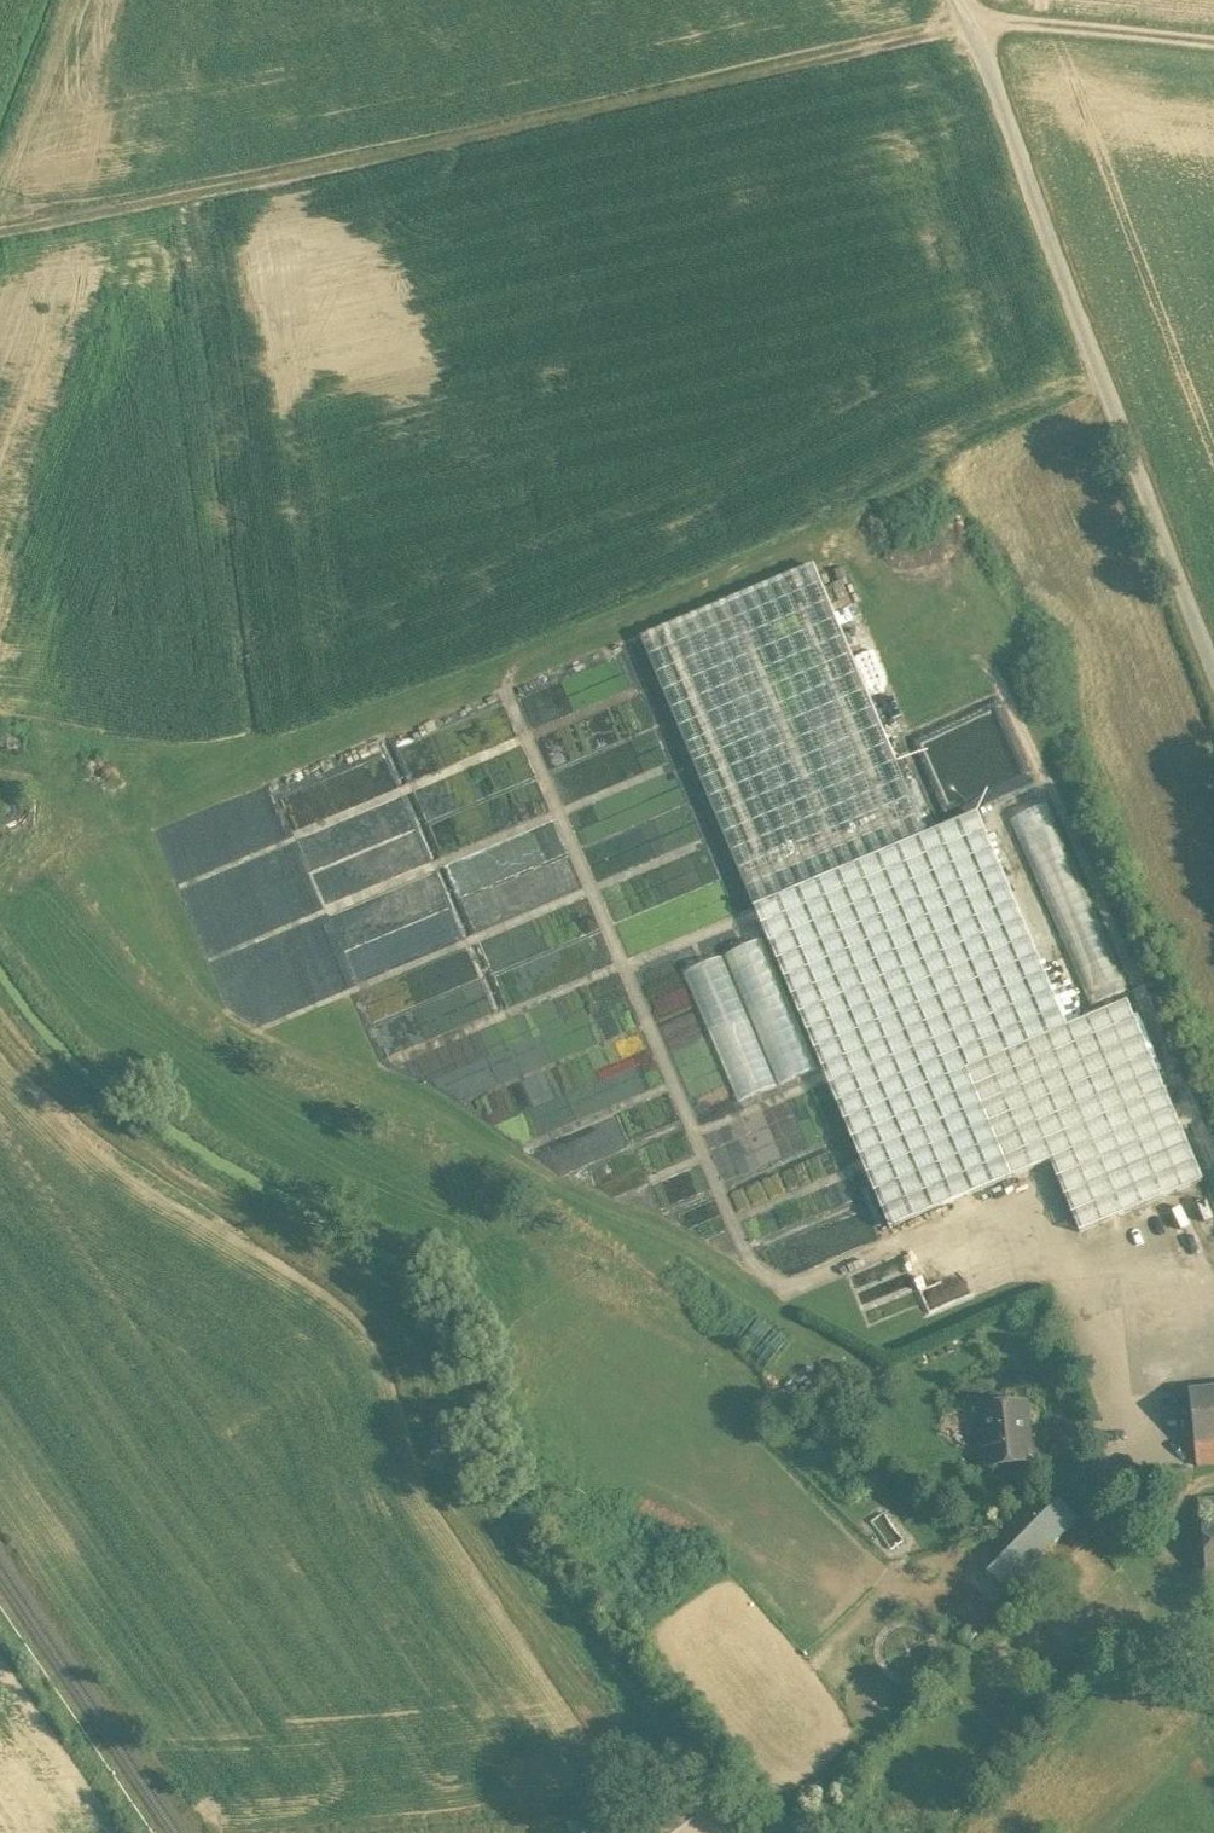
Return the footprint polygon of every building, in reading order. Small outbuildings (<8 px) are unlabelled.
[(813,565),(640,638),(756,906),(926,834),(813,565)] [(1052,802),(1013,818),(1122,1069),(1032,1108),(1090,1243),(1213,1190),(1213,1189),(1132,1000),(1136,998),(1052,802)] [(756,906),(890,1224),(1016,1171),(970,1062),(1072,1019),(983,810),(926,834),(756,906)] [(764,938),(683,968),(733,1100),(813,1070),(764,938)] [(407,1046),(395,1017),(376,1025),(388,1054),(407,1046)] [(738,1343),(765,1361),(781,1336),(753,1319),(738,1343)] [(1189,1391),(1197,1467),(1213,1465),(1213,1389),(1189,1391)] [(1026,1405),(980,1409),(980,1412),(978,1416),(980,1444),(984,1447),(986,1467),(1031,1462),(1026,1405)] [(1199,1500),(1207,1584),(1213,1584),(1213,1499),(1199,1500)] [(1076,1520),(1057,1501),(988,1572),(1008,1591),(1076,1520)] [(1133,1540),(1104,1513),(1075,1543),(1104,1571),(1133,1540)]
